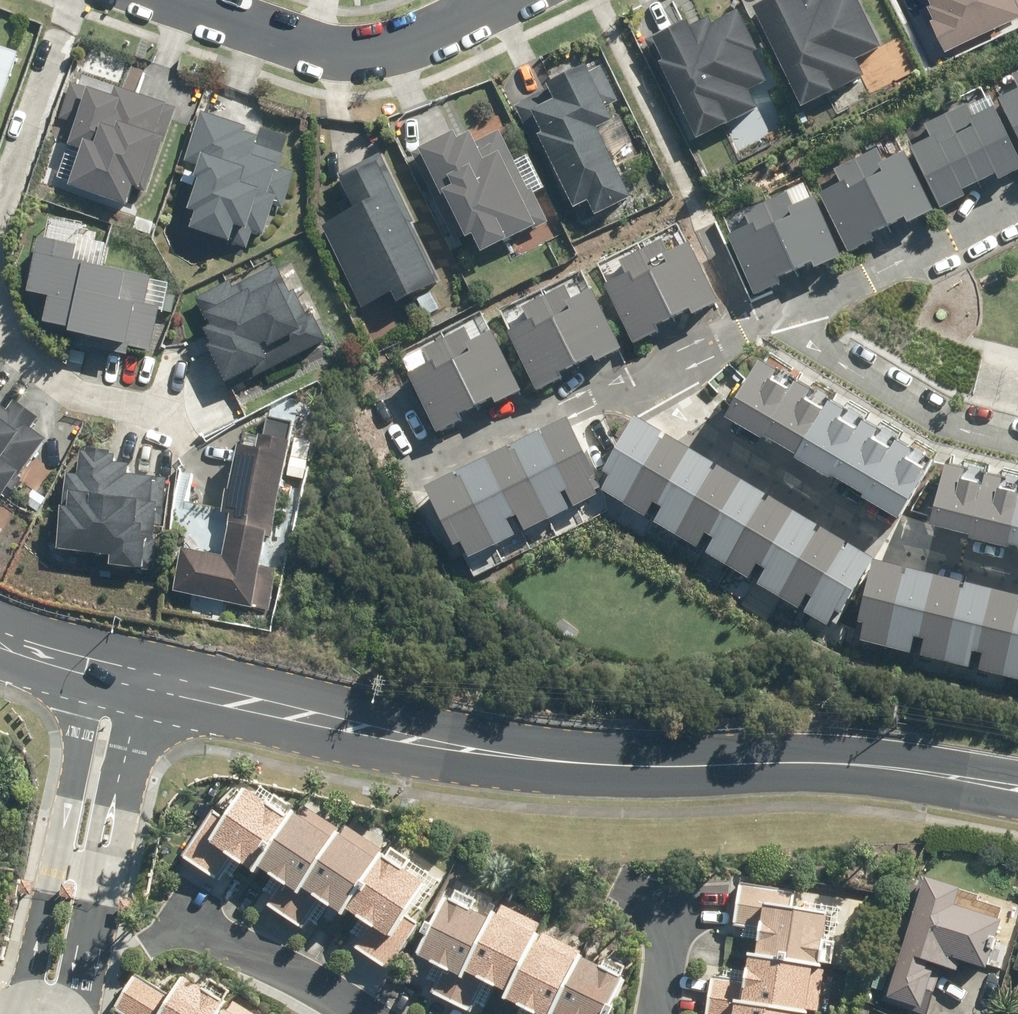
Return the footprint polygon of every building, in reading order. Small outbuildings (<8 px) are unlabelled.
[(751,16),(799,115),(861,85),(853,67),(876,56),(849,0),(832,0),(820,6),(817,0),(802,0),(796,3),(795,0),(784,0),(751,16)] [(943,53),(1017,18),(1016,15),(1017,14),(1017,0),(927,0),(929,5),(918,10),(927,28),(930,26),(943,53)] [(645,44),(696,146),(755,116),(747,99),(765,90),(750,61),(755,59),(735,20),(710,33),(706,26),(690,34),(685,24),(645,44)] [(17,62),(0,56),(0,106),(17,62)] [(582,76),(515,109),(535,151),(539,149),(571,215),(575,214),(582,226),(592,221),(593,224),(628,207),(593,136),(609,129),(600,112),(615,105),(599,73),(584,80),(582,76)] [(129,195),(143,200),(174,111),(135,97),(134,101),(113,94),(111,100),(71,86),(60,119),(70,122),(63,142),(70,144),(68,149),(82,154),(68,192),(123,212),(129,195)] [(994,109),(1017,156),(1017,97),(994,109)] [(1016,175),(987,117),(949,136),(976,193),(1016,175)] [(200,120),(184,164),(197,169),(192,185),(197,187),(187,217),(194,220),(188,236),(227,249),(232,234),(244,238),(245,236),(260,241),(271,211),(281,214),(294,176),(279,171),(283,158),(255,148),(256,146),(242,141),(244,136),(200,120)] [(450,138),(412,156),(454,244),(459,241),(462,246),(468,243),(477,261),(532,235),(531,233),(546,226),(530,193),(526,195),(498,136),(472,148),(468,141),(454,147),(450,138)] [(976,193),(949,136),(909,154),(936,212),(976,193)] [(347,220),(324,231),(363,312),(389,299),(395,312),(434,293),(430,285),(436,282),(409,227),(412,226),(379,159),(339,178),(344,186),(339,189),(347,204),(340,207),(347,220)] [(929,216),(901,162),(858,182),(885,237),(929,216)] [(885,237),(858,182),(818,202),(844,257),(885,237)] [(835,263),(810,207),(767,225),(793,280),(835,263)] [(793,280),(767,225),(727,243),(753,299),(793,280)] [(73,255),(38,248),(26,299),(47,304),(41,331),(68,337),(67,342),(123,354),(124,349),(148,354),(157,313),(161,314),(166,289),(149,285),(149,282),(125,277),(123,284),(69,271),(73,255)] [(712,309),(685,255),(641,275),(669,331),(712,309)] [(207,354),(224,390),(265,370),(258,355),(264,353),(273,372),(322,349),(310,324),(304,327),(292,302),(304,296),(291,267),(274,275),(231,295),(228,288),(195,303),(210,334),(202,338),(209,353),(207,354)] [(669,331),(641,275),(602,294),(628,350),(669,331)] [(614,358),(587,302),(545,324),(572,379),(614,358)] [(572,379),(545,324),(504,342),(532,398),(572,379)] [(515,398),(488,344),(446,364),(472,418),(515,398)] [(789,384),(796,371),(760,351),(743,382),(730,406),(727,410),(763,430),(789,384)] [(472,418),(446,364),(407,382),(435,436),(472,418)] [(827,404),(834,391),(797,371),(765,430),(801,450),(827,404)] [(864,423),(871,410),(835,390),(802,450),(838,470),(864,423)] [(8,414),(0,408),(0,509),(48,443),(34,433),(40,424),(14,406),(8,414)] [(875,489),(908,430),(872,410),(839,470),(875,489)] [(253,611),(289,424),(261,419),(255,454),(235,450),(222,517),(230,519),(222,560),(181,552),(172,596),(253,611)] [(621,508),(659,439),(632,423),(620,444),(599,479),(606,484),(598,493),(621,508)] [(592,483),(561,425),(533,440),(571,512),(593,501),(585,486),(592,483)] [(939,462),(946,449),(909,429),(877,489),(913,509),(926,485),(939,462)] [(648,523),(685,454),(659,439),(621,508),(648,523)] [(571,512),(533,440),(507,453),(544,525),(571,512)] [(984,470),(988,456),(948,445),(930,511),(970,521),(984,470)] [(544,525),(507,453),(479,468),(516,540),(544,525)] [(138,517),(157,518),(158,507),(151,506),(153,484),(130,482),(131,471),(116,470),(117,457),(80,454),(78,478),(63,476),(57,555),(106,559),(105,576),(141,579),(143,562),(145,532),(137,531),(138,517)] [(675,538),(711,469),(685,454),(648,523),(675,538)] [(989,455),(971,521),(1011,531),(1017,505),(1017,463),(989,455)] [(516,540),(479,468),(453,479),(490,553),(516,540)] [(702,554),(737,485),(711,469),(675,538),(702,554)] [(490,553),(453,479),(425,494),(462,567),(490,553)] [(727,568),(763,501),(737,485),(702,554),(727,568)] [(752,583),(789,516),(763,501),(727,568),(752,583)] [(779,599),(815,532),(789,516),(752,583),(779,599)] [(804,615),(842,547),(815,532),(779,599),(804,615)] [(838,619),(868,563),(842,547),(804,615),(826,628),(833,616),(838,619)] [(884,651),(901,575),(869,567),(855,628),(860,629),(857,644),(884,651)] [(913,659),(930,581),(901,575),(884,651),(913,659)] [(943,665),(961,588),(930,581),(913,659),(943,665)] [(973,672),(991,595),(961,588),(943,665),(973,672)] [(1017,613),(1017,601),(991,595),(973,672),(1002,679),(1017,613)] [(1002,679),(1017,683),(1017,613),(1002,679)] [(273,803),(250,788),(230,818),(215,809),(183,857),(220,882),(237,856),(262,872),(264,869),(284,881),(268,904),(304,929),(325,900),(349,916),(354,909),(372,922),(355,948),(393,972),(424,925),(412,917),(433,886),(407,869),(413,861),(394,848),(390,855),(386,852),(382,858),(380,857),(384,850),(350,827),(345,834),(343,832),(339,837),(337,837),(342,829),(307,805),(302,813),(299,811),(295,817),(292,814),(296,807),(279,795),(273,803)] [(925,876),(912,918),(900,914),(889,949),(900,953),(885,1001),(924,1013),(930,1013),(946,967),(962,972),(966,960),(994,970),(1010,921),(1004,919),(1008,909),(982,901),(984,896),(967,891),(967,888),(932,877),(932,878),(925,876)] [(735,887),(730,926),(755,930),(752,954),(742,953),(739,979),(711,975),(705,1013),(802,1013),(808,974),(813,974),(821,916),(790,912),(792,895),(735,887)] [(440,904),(413,959),(438,971),(426,996),(462,1013),(469,1013),(479,993),(523,1013),(601,1013),(617,981),(573,960),(576,953),(536,933),(539,926),(494,904),(484,925),(440,904)] [(131,979),(112,1013),(115,1013),(223,1013),(219,1012),(223,1005),(172,976),(161,995),(131,979)]
